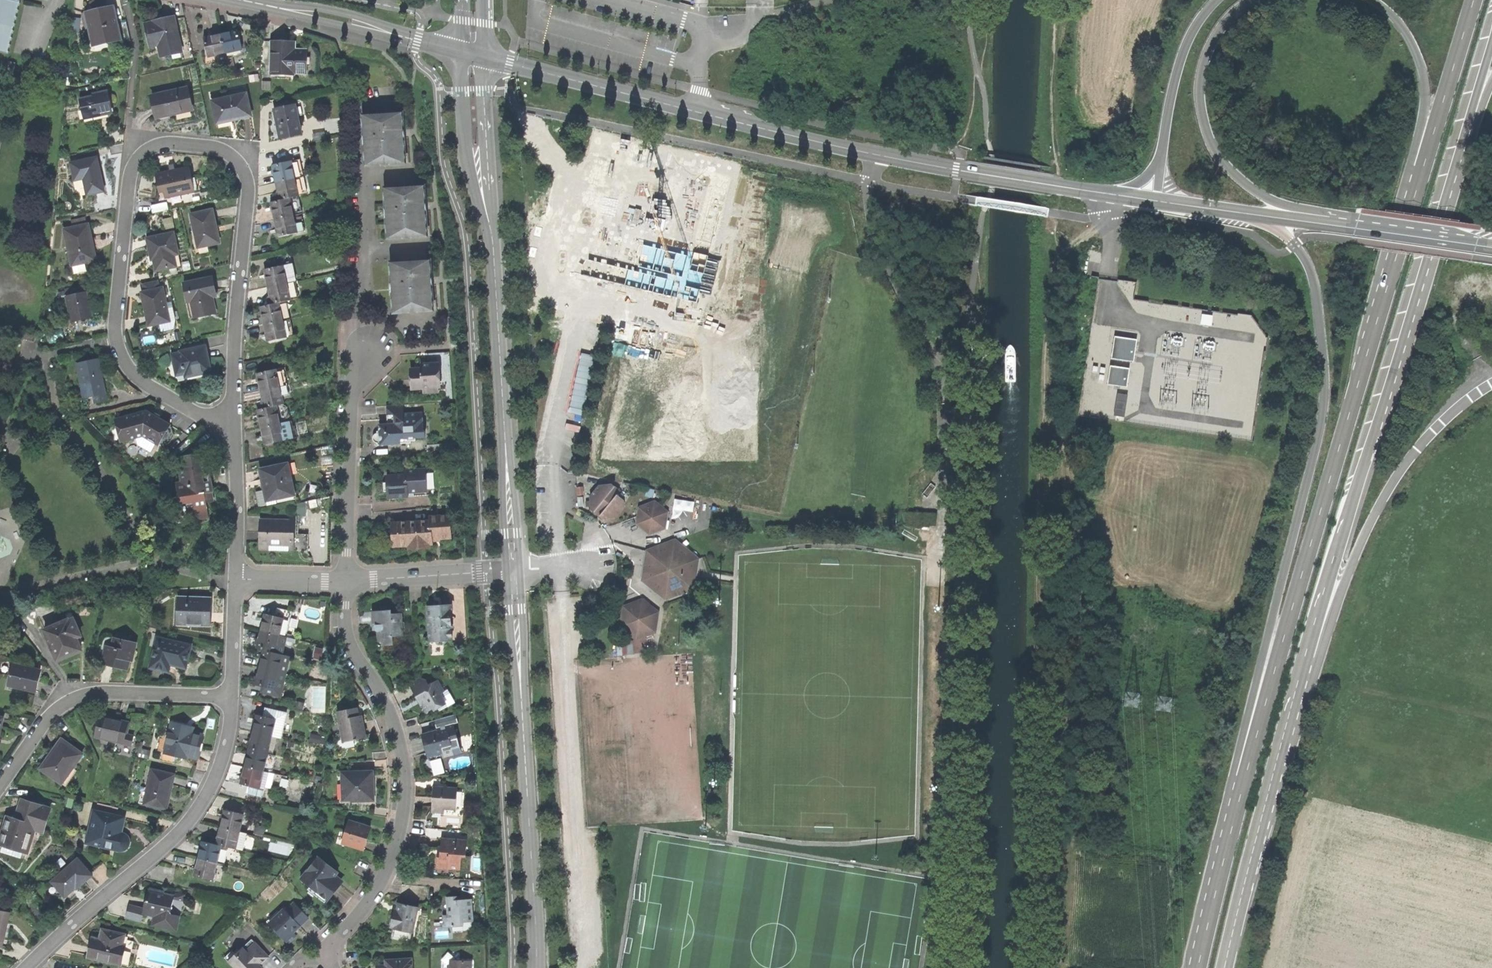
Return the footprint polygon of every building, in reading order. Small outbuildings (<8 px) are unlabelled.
[(7,53),(20,2),(12,0),(0,0),(0,51),(7,53)] [(85,35),(88,47),(121,40),(114,8),(103,10),(96,12),(96,9),(90,11),(91,14),(85,15),(90,34),(85,35)] [(162,22),(146,26),(152,49),(159,47),(162,58),(185,52),(176,18),(162,22)] [(231,34),(221,36),(225,55),(244,51),(239,32),(231,34)] [(208,59),(225,55),(221,36),(212,39),(204,40),(208,59)] [(295,76),(307,76),(307,51),(295,50),(296,43),(283,43),(271,43),(270,77),(295,77),(295,76)] [(225,55),(227,61),(234,59),(248,56),(246,50),(244,51),(225,55)] [(220,62),(227,61),(225,55),(208,59),(205,60),(206,65),(220,62)] [(227,61),(230,73),(237,71),(234,59),(227,61)] [(223,75),(230,73),(227,61),(220,62),(223,75)] [(13,64),(7,62),(3,76),(10,77),(13,64)] [(187,89),(151,97),(156,118),(170,115),(192,110),(187,89)] [(104,115),(112,113),(107,91),(93,94),(94,97),(80,100),(85,122),(100,119),(99,116),(104,115)] [(246,93),(212,101),(217,126),(228,123),(235,122),(234,120),(251,116),(246,93)] [(280,138),(301,134),(295,105),(286,107),(275,110),(274,110),(278,129),(280,138)] [(365,167),(404,164),(402,138),(401,135),(401,131),(402,131),(400,113),(361,117),(363,133),(361,133),(362,151),(364,151),(365,167)] [(97,158),(71,163),(74,180),(83,178),(87,195),(104,192),(101,180),(97,158)] [(274,175),(276,183),(303,177),(304,177),(300,160),(272,166),(274,175)] [(155,175),(160,199),(194,191),(189,167),(178,170),(155,175)] [(278,193),(280,201),(298,197),(307,195),(303,177),(276,183),(278,193)] [(387,241),(426,238),(425,212),(424,212),(424,208),(423,204),(424,204),(423,187),(384,190),(385,207),(383,207),(384,225),(386,224),(387,241)] [(273,213),(275,220),(293,216),(302,214),(298,197),(280,201),(271,203),(273,213)] [(152,214),(168,210),(167,203),(151,206),(152,214)] [(212,210),(191,215),(198,248),(219,243),(216,230),(212,210)] [(293,216),(275,220),(277,230),(279,237),(297,232),(293,216)] [(173,217),(165,219),(167,228),(175,226),(173,217)] [(72,221),(73,228),(86,225),(85,218),(72,221)] [(73,228),(65,230),(73,265),(96,260),(92,245),(88,225),(86,225),(73,228)] [(156,271),(178,266),(176,255),(178,254),(173,232),(146,238),(149,248),(151,260),(153,260),(156,271)] [(393,315),(432,312),(431,286),(430,286),(429,282),(429,279),(430,279),(429,261),(390,264),(391,281),(389,281),(390,299),(392,299),(393,315)] [(267,278),(268,286),(295,280),(292,263),(265,270),(267,278)] [(212,278),(183,284),(187,300),(192,299),(196,317),(214,313),(212,303),(210,296),(216,295),(212,278)] [(145,292),(159,289),(157,280),(143,284),(145,292)] [(270,295),(272,304),(286,301),(299,298),(295,280),(268,286),(270,295)] [(160,323),(170,321),(167,307),(164,296),(163,290),(162,288),(159,289),(145,292),(141,293),(147,317),(149,326),(160,323)] [(86,292),(66,296),(72,323),(92,318),(89,305),(86,292)] [(262,315),(264,324),(289,318),(286,301),(272,304),(260,307),(262,315)] [(172,306),(167,307),(170,321),(160,323),(161,331),(173,328),(175,320),(172,306)] [(1202,322),(1212,324),(1213,315),(1204,314),(1202,322)] [(268,342),(294,336),(289,318),(264,324),(266,332),(268,342)] [(37,337),(26,335),(24,342),(36,345),(37,337)] [(1113,357),(1135,361),(1139,339),(1117,336),(1113,357)] [(205,346),(173,353),(178,375),(186,373),(187,377),(211,372),(208,358),(205,346)] [(96,403),(107,401),(102,379),(98,360),(77,364),(84,398),(94,395),(96,403)] [(421,389),(438,388),(439,388),(438,364),(426,365),(426,369),(422,369),(410,370),(411,389),(421,389)] [(1109,384),(1128,387),(1131,369),(1112,366),(1109,384)] [(276,370),(279,387),(287,385),(284,368),(276,370)] [(279,387),(276,370),(257,374),(259,383),(261,391),(279,387)] [(287,385),(279,387),(281,397),(289,395),(287,385)] [(281,397),(279,387),(261,391),(262,399),(264,408),(276,406),(283,404),(281,397)] [(1114,414),(1124,416),(1128,394),(1118,392),(1114,414)] [(276,406),(280,424),(286,422),(285,420),(286,419),(289,416),(287,407),(283,404),(276,406)] [(400,444),(400,436),(410,435),(410,439),(425,438),(425,432),(419,428),(419,422),(422,421),(422,412),(403,413),(403,405),(387,406),(388,422),(389,425),(380,425),(380,431),(377,432),(377,433),(375,434),(373,436),(373,438),(373,441),(375,443),(378,444),(378,445),(400,444)] [(261,428),(280,424),(276,406),(264,408),(257,410),(259,419),(261,428)] [(159,444),(170,425),(154,416),(146,411),(115,418),(120,439),(142,434),(148,437),(157,443),(159,444)] [(306,420),(296,422),(299,434),(308,432),(306,420)] [(286,422),(280,424),(283,440),(295,438),(291,421),(286,422)] [(265,444),(283,440),(280,424),(261,428),(263,437),(265,444)] [(174,435),(170,425),(159,444),(170,442),(174,435)] [(410,443),(410,439),(410,435),(400,436),(400,444),(410,443)] [(153,448),(157,443),(148,437),(145,443),(153,448)] [(440,455),(456,454),(455,444),(439,445),(440,455)] [(206,501),(214,500),(211,484),(210,477),(208,465),(205,465),(203,458),(196,459),(196,456),(183,458),(185,467),(179,468),(183,486),(177,487),(179,497),(172,498),(174,513),(185,511),(185,510),(195,509),(197,519),(209,517),(206,501)] [(263,486),(266,501),(295,495),(288,463),(259,469),(262,481),(263,486)] [(407,492),(426,491),(425,470),(401,471),(401,473),(401,475),(387,476),(388,498),(407,496),(407,492)] [(602,519),(613,518),(622,508),(622,501),(614,494),(617,490),(611,485),(598,486),(589,498),(590,509),(602,519)] [(267,505),(266,501),(263,486),(260,486),(261,491),(256,492),(259,506),(267,505)] [(674,518),(682,519),(683,509),(695,510),(696,500),(676,499),(674,518)] [(299,515),(306,516),(306,502),(296,504),(296,515),(299,515)] [(649,535),(664,529),(667,513),(655,502),(639,508),(636,525),(649,535)] [(683,519),(693,520),(694,511),(684,510),(683,519)] [(928,527),(935,527),(935,514),(906,513),(906,527),(913,527),(913,528),(928,528),(928,527)] [(291,521),(291,551),(308,551),(308,534),(298,533),(299,515),(296,515),(291,515),(291,521)] [(432,540),(449,538),(447,516),(430,517),(430,521),(409,522),(391,524),(393,548),(408,546),(413,546),(413,549),(430,548),(430,545),(433,545),(432,540)] [(260,550),(291,551),(291,521),(261,520),(260,535),(260,550)] [(643,581),(665,600),(692,590),(696,560),(675,542),(648,552),(643,581)] [(211,598),(178,597),(177,624),(210,626),(211,611),(211,598)] [(636,640),(655,633),(658,613),(642,600),(623,607),(620,628),(636,640)] [(446,641),(451,641),(449,605),(443,606),(443,608),(438,608),(437,606),(427,607),(430,642),(435,642),(439,646),(443,645),(446,642),(446,641)] [(393,636),(402,636),(400,614),(396,614),(396,607),(381,608),(381,611),(373,612),(374,626),(376,626),(376,629),(376,631),(378,631),(379,645),(394,644),(393,636)] [(262,623),(260,632),(278,636),(280,628),(287,630),(291,613),(273,609),(272,616),(264,615),(262,623)] [(81,650),(75,638),(80,636),(73,619),(68,621),(68,620),(44,630),(53,650),(56,648),(60,656),(69,652),(70,655),(74,653),(81,650)] [(285,638),(287,630),(280,628),(278,636),(285,638)] [(256,649),(264,651),(274,653),(278,636),(260,632),(258,641),(256,649)] [(285,638),(278,636),(274,653),(288,657),(289,654),(282,652),(284,641),(294,643),(295,640),(285,638)] [(115,667),(127,670),(131,652),(133,653),(135,643),(115,638),(113,647),(107,646),(102,664),(115,667)] [(186,668),(192,645),(163,638),(161,648),(155,646),(150,667),(165,671),(167,664),(175,666),(186,668)] [(261,661),(259,668),(285,674),(288,657),(274,653),(264,651),(261,661)] [(41,672),(13,666),(9,687),(36,693),(38,686),(41,672)] [(285,674),(259,668),(257,676),(255,685),(263,687),(262,692),(279,696),(285,674)] [(443,702),(439,696),(443,693),(436,683),(429,687),(425,682),(420,680),(408,688),(412,694),(415,700),(417,699),(420,702),(419,703),(426,713),(432,710),(437,710),(443,707),(443,702)] [(353,741),(365,738),(362,723),(361,717),(357,717),(356,709),(337,713),(342,740),(351,738),(353,741)] [(256,724),(253,733),(281,739),(287,715),(266,710),(264,717),(258,716),(256,724)] [(443,758),(460,754),(453,730),(451,730),(450,726),(457,724),(454,715),(439,720),(441,728),(437,729),(438,732),(421,737),(424,749),(428,763),(436,760),(434,755),(442,753),(443,758)] [(113,721),(101,718),(97,737),(127,743),(126,745),(134,747),(136,737),(127,736),(130,725),(113,721)] [(168,740),(165,753),(187,757),(187,755),(199,758),(201,747),(204,735),(194,732),(195,728),(172,723),(168,740)] [(252,741),(250,750),(268,755),(277,757),(281,739),(253,733),(252,741)] [(311,743),(320,745),(322,738),(312,735),(311,743)] [(158,751),(165,753),(168,740),(161,738),(158,751)] [(43,771),(63,784),(83,755),(62,741),(52,755),(53,756),(48,763),(43,771)] [(248,758),(245,767),(263,772),(268,755),(250,750),(248,758)] [(267,778),(269,773),(263,772),(245,767),(243,775),(241,784),(250,786),(248,793),(263,797),(266,785),(267,778)] [(174,774),(153,770),(149,789),(143,787),(140,803),(166,809),(168,798),(169,793),(170,793),(174,774)] [(350,802),(373,801),(373,789),(373,784),(373,780),(370,780),(370,772),(341,773),(342,800),(350,800),(350,802)] [(443,815),(462,816),(463,790),(448,789),(445,786),(441,789),(433,788),(432,801),(431,812),(443,813),(443,815)] [(28,853),(35,830),(43,832),(50,809),(22,801),(20,808),(22,809),(18,821),(7,818),(5,825),(0,842),(0,845),(3,846),(24,852),(28,853)] [(223,818),(221,827),(239,832),(243,814),(225,810),(223,818)] [(93,845),(122,852),(126,852),(129,849),(131,846),(131,842),(129,839),(126,836),(121,835),(122,828),(124,828),(126,819),(95,811),(89,836),(95,837),(93,845)] [(343,844),(364,851),(367,841),(371,829),(349,823),(346,833),(340,832),(336,845),(342,847),(343,844)] [(219,836),(217,845),(222,846),(244,851),(248,834),(239,832),(221,827),(219,836)] [(448,869),(459,870),(460,857),(465,857),(465,841),(441,839),(440,848),(437,848),(437,854),(436,863),(448,864),(448,869)] [(201,850),(199,859),(217,864),(222,846),(217,845),(203,842),(201,850)] [(22,858),(24,852),(3,846),(1,852),(22,858)] [(318,891),(317,893),(328,902),(335,893),(340,887),(333,881),(339,874),(318,858),(301,880),(311,888),(312,886),(318,891)] [(197,868),(195,876),(213,880),(217,864),(199,859),(197,868)] [(77,861),(52,883),(66,898),(71,893),(76,889),(77,890),(92,877),(77,861)] [(142,922),(144,914),(156,916),(153,925),(176,931),(179,917),(170,915),(174,897),(149,890),(147,901),(145,909),(130,906),(127,918),(142,922)] [(460,927),(460,923),(471,922),(470,900),(464,900),(459,900),(459,897),(446,897),(446,904),(447,916),(442,916),(443,928),(460,927)] [(271,927),(287,945),(295,937),(292,933),(294,931),(298,928),(308,920),(292,903),(284,911),(283,910),(276,917),(278,920),(271,927)] [(395,940),(410,938),(416,908),(397,904),(395,912),(392,911),(390,919),(389,928),(392,928),(390,939),(395,940)] [(0,911),(0,947),(3,947),(5,935),(10,913),(0,911)] [(268,924),(271,927),(278,920),(276,917),(268,924)] [(92,946),(89,958),(127,967),(134,942),(124,940),(125,935),(103,930),(101,940),(100,944),(99,948),(92,946)] [(94,938),(92,946),(99,948),(100,944),(101,940),(94,938)] [(233,967),(259,967),(260,967),(259,967),(268,958),(251,940),(234,955),(231,951),(224,958),(233,967)] [(410,960),(384,961),(385,967),(410,967),(410,960)]
